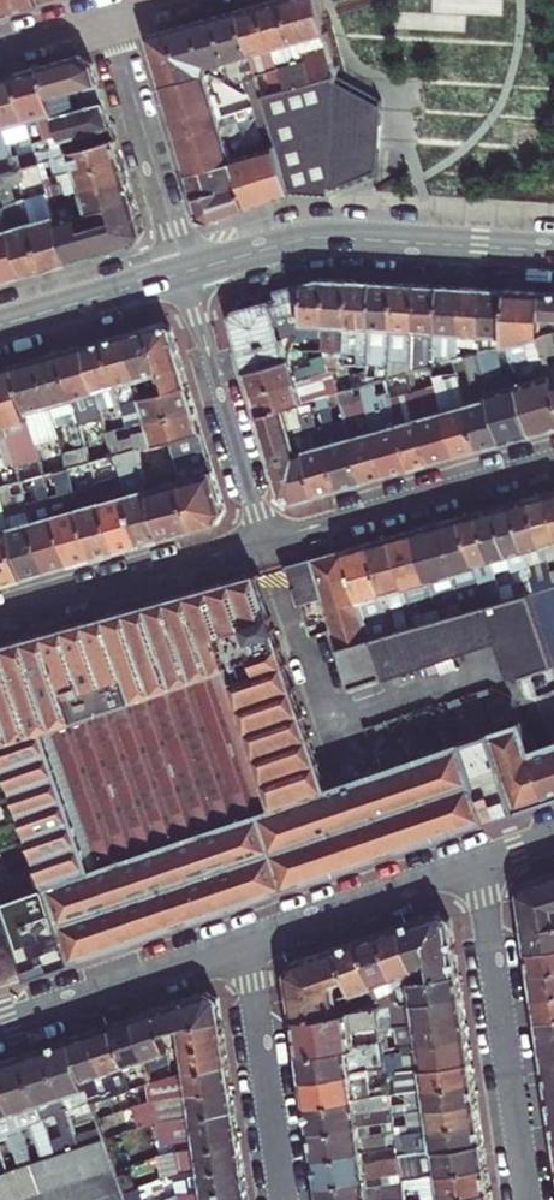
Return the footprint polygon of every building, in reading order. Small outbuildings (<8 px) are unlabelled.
[(15,11),(12,0),(0,0),(0,15),(15,11)] [(39,0),(12,0),(15,11),(40,4),(39,0)] [(259,4),(273,49),(294,44),(281,0),(273,0),(259,4)] [(294,44),(304,61),(305,63),(310,82),(335,75),(328,50),(315,0),(281,0),(294,44)] [(237,11),(249,54),(255,75),(258,84),(259,89),(261,96),(286,90),(287,89),(282,67),(273,49),(259,4),(237,11)] [(237,11),(215,17),(228,60),(237,58),(249,54),(237,11)] [(215,17),(193,23),(206,66),(228,60),(215,17)] [(169,30),(182,73),(206,66),(193,23),(169,30)] [(182,73),(169,30),(147,36),(159,79),(182,73)] [(245,78),(255,75),(249,54),(237,58),(243,78),(245,78)] [(54,116),(62,145),(64,153),(69,152),(114,139),(92,65),(76,55),(39,66),(52,111),(65,107),(61,91),(76,87),(82,108),(54,116)] [(304,61),(282,67),(287,89),(309,83),(310,82),(305,63),(304,61)] [(52,111),(39,66),(14,73),(27,121),(39,117),(48,149),(62,145),(54,116),(52,111)] [(159,79),(161,85),(204,73),(206,66),(182,73),(159,79)] [(4,127),(14,125),(21,148),(33,145),(27,121),(14,73),(0,77),(0,113),(4,127)] [(167,108),(211,96),(204,73),(161,85),(167,108)] [(245,78),(249,92),(259,89),(258,84),(255,75),(245,78)] [(276,147),(289,193),(328,196),(329,189),(331,148),(332,128),(333,116),(333,115),(336,83),(335,75),(310,82),(309,83),(287,89),(286,90),(261,96),(264,104),(266,111),(269,121),(270,125),(275,144),(276,147)] [(376,170),(380,108),(336,83),(333,115),(333,116),(332,128),(331,148),(329,189),(376,170)] [(259,89),(249,92),(253,107),(264,104),(261,96),(259,89)] [(167,108),(174,130),(217,118),(211,96),(167,108)] [(264,104),(253,107),(255,114),(266,111),(264,104)] [(217,118),(174,130),(178,143),(180,152),(224,139),(217,118)] [(73,168),(75,172),(121,160),(118,152),(114,139),(69,152),(73,168)] [(180,152),(186,174),(214,166),(224,163),(230,161),(224,139),(180,152)] [(268,201),(289,193),(276,147),(254,153),(268,201)] [(247,208),(268,201),(254,153),(233,160),(235,168),(240,183),(247,208)] [(81,193),(126,179),(121,160),(75,172),(80,189),(81,193)] [(224,163),(214,166),(186,174),(200,218),(209,222),(247,208),(240,183),(235,168),(233,160),(230,161),(224,163)] [(22,180),(42,174),(39,164),(21,170),(16,171),(18,178),(22,178),(22,180)] [(81,193),(86,213),(132,200),(126,179),(81,193)] [(54,187),(46,189),(47,193),(48,198),(56,195),(54,187)] [(33,223),(31,224),(43,269),(66,263),(55,221),(50,206),(48,198),(47,193),(38,195),(40,203),(29,206),(33,223)] [(50,206),(58,204),(56,195),(48,198),(50,206)] [(86,213),(90,226),(98,224),(106,252),(122,247),(137,243),(142,234),(142,231),(132,200),(86,213)] [(14,203),(1,207),(20,276),(43,269),(31,224),(21,227),(14,203)] [(20,276),(1,207),(0,204),(0,281),(20,276)] [(55,221),(66,263),(87,257),(79,230),(75,217),(55,221)] [(106,252),(98,224),(90,226),(79,230),(87,257),(106,252)] [(301,323),(292,345),(304,349),(312,325),(323,326),(324,326),(325,280),(318,279),(303,283),(301,307),(301,323)] [(347,327),(348,281),(325,280),(324,326),(344,327),(347,327)] [(370,282),(348,281),(347,327),(344,327),(344,336),(343,364),(366,366),(367,337),(368,328),(369,314),(370,282)] [(369,314),(368,328),(390,330),(393,284),(370,282),(369,314)] [(240,354),(280,343),(272,316),(301,307),(303,283),(273,292),(275,299),(233,311),(230,318),(240,354)] [(393,284),(390,330),(414,331),(415,285),(393,284)] [(436,286),(415,285),(414,331),(414,334),(412,372),(429,367),(434,366),(435,333),(436,286)] [(461,288),(436,286),(435,333),(434,366),(453,361),(457,359),(456,342),(455,334),(458,334),(461,288)] [(481,289),(461,288),(458,334),(480,336),(481,289)] [(504,290),(481,289),(480,336),(480,341),(479,353),(502,347),(502,337),(504,290)] [(507,355),(515,355),(513,345),(525,343),(530,360),(546,358),(540,337),(542,293),(504,290),(502,337),(502,347),(505,347),(507,355)] [(551,334),(551,319),(553,319),(553,294),(542,293),(540,337),(551,334)] [(160,324),(146,328),(158,372),(162,384),(164,392),(186,385),(170,329),(160,324)] [(146,328),(124,334),(137,378),(158,372),(146,328)] [(143,398),(137,378),(124,334),(103,340),(116,385),(120,396),(122,404),(124,403),(143,398)] [(82,346),(95,390),(116,385),(103,340),(82,346)] [(479,353),(480,341),(456,342),(457,359),(477,354),(479,353)] [(245,371),(289,358),(288,356),(284,342),(280,343),(240,354),(245,371)] [(95,390),(82,346),(59,352),(72,400),(83,396),(88,414),(92,412),(105,458),(114,455),(107,432),(101,410),(95,390)] [(531,434),(516,384),(499,389),(498,375),(494,359),(507,355),(505,347),(502,347),(479,353),(477,354),(479,363),(485,381),(502,442),(531,434)] [(50,406),(72,400),(59,352),(37,359),(50,406)] [(453,361),(455,369),(479,363),(477,354),(457,359),(453,361)] [(510,363),(517,361),(515,355),(507,355),(510,363)] [(245,371),(251,393),(295,380),(296,383),(326,376),(323,358),(289,360),(289,358),(245,371)] [(551,372),(546,358),(530,360),(517,361),(520,365),(525,367),(532,365),(536,379),(516,384),(531,434),(553,428),(553,384),(551,372)] [(50,406),(37,359),(13,365),(27,413),(36,410),(41,426),(47,424),(49,433),(58,430),(50,406)] [(455,369),(453,361),(434,366),(429,367),(432,376),(455,369)] [(36,448),(27,413),(13,365),(0,369),(0,408),(10,443),(25,439),(29,450),(36,448)] [(432,376),(429,367),(412,372),(406,373),(408,383),(432,376)] [(375,369),(366,372),(366,384),(378,381),(375,369)] [(366,384),(366,372),(354,375),(358,387),(360,386),(366,384)] [(383,379),(386,389),(408,383),(406,373),(395,376),(388,378),(383,379)] [(257,414),(282,407),(295,403),(317,398),(330,394),(326,376),(296,383),(295,380),(251,393),(257,414)] [(360,386),(363,395),(386,389),(383,379),(378,381),(366,384),(360,386)] [(502,442),(485,381),(460,388),(465,405),(478,450),(502,442)] [(154,386),(155,394),(164,392),(162,384),(154,386)] [(143,398),(124,403),(130,426),(146,421),(193,409),(186,385),(164,392),(155,394),(143,398)] [(337,392),(340,401),(363,395),(360,386),(358,387),(337,392)] [(317,398),(319,407),(340,401),(337,392),(330,394),(317,398)] [(432,462),(419,418),(412,395),(390,401),(397,424),(409,469),(432,462)] [(122,404),(120,396),(111,398),(113,406),(122,404)] [(317,398),(295,403),(298,413),(319,407),(317,398)] [(478,450),(465,405),(442,412),(455,456),(478,450)] [(115,430),(109,407),(101,410),(107,432),(115,430)] [(296,454),(291,438),(289,430),(302,427),(300,418),(286,421),(282,407),(257,414),(271,460),(296,454)] [(0,408),(0,446),(1,446),(5,456),(13,454),(10,443),(0,408)] [(137,449),(160,443),(169,440),(179,437),(186,435),(200,431),(193,409),(146,421),(149,431),(143,433),(143,435),(118,442),(115,430),(107,432),(114,455),(137,449)] [(455,456),(442,412),(419,418),(432,462),(455,456)] [(326,444),(330,444),(326,428),(318,430),(313,415),(300,418),(302,427),(304,435),(308,450),(304,451),(308,466),(317,495),(340,488),(326,444)] [(80,425),(77,416),(69,418),(72,427),(80,425)] [(409,469),(397,424),(373,431),(386,476),(409,469)] [(289,430),(291,438),(304,435),(302,427),(289,430)] [(191,476),(180,480),(195,530),(216,524),(223,512),(200,431),(186,435),(194,463),(188,465),(191,476)] [(373,431),(350,438),(363,482),(386,476),(373,431)] [(181,444),(179,437),(169,440),(171,447),(181,444)] [(363,482),(350,438),(330,444),(326,444),(340,488),(363,482)] [(162,451),(171,449),(171,447),(169,440),(160,443),(162,451)] [(114,455),(116,465),(140,459),(137,449),(114,455)] [(293,502),(317,495),(308,466),(304,451),(296,454),(271,460),(281,496),(293,502)] [(44,475),(66,469),(69,468),(65,455),(40,462),(44,475)] [(90,462),(93,471),(116,465),(114,455),(105,458),(90,462)] [(44,475),(40,462),(18,469),(21,481),(31,479),(44,475)] [(66,469),(69,478),(93,471),(90,462),(69,468),(66,469)] [(156,464),(142,467),(163,538),(195,530),(180,480),(157,486),(155,479),(160,478),(156,464)] [(135,492),(125,495),(139,546),(163,538),(142,467),(142,465),(129,468),(135,492)] [(21,481),(18,469),(0,474),(0,487),(21,481)] [(44,475),(47,486),(69,480),(69,478),(66,469),(44,475)] [(21,481),(24,492),(47,486),(44,475),(31,479),(21,481)] [(1,499),(24,492),(21,481),(0,487),(0,495),(1,499)] [(139,546),(125,495),(121,483),(98,489),(101,501),(116,552),(139,546)] [(544,493),(553,526),(553,490),(544,493)] [(529,497),(542,544),(553,585),(553,584),(553,526),(544,493),(529,497)] [(23,578),(9,527),(1,499),(0,495),(0,584),(23,578)] [(510,503),(524,550),(528,565),(530,572),(535,590),(553,585),(542,544),(529,497),(510,503)] [(101,501),(77,508),(92,558),(116,552),(101,501)] [(510,503),(494,507),(507,554),(524,550),(510,503)] [(507,554),(494,507),(477,512),(490,559),(507,554)] [(92,558),(77,508),(55,515),(70,565),(92,558)] [(477,512),(459,517),(472,564),(490,559),(477,512)] [(55,515),(32,521),(47,572),(70,565),(55,515)] [(472,564),(459,517),(438,523),(452,574),(464,570),(474,608),(484,605),(472,564)] [(47,572),(32,521),(9,527),(23,578),(47,572)] [(438,523),(413,529),(432,598),(438,619),(462,611),(458,599),(452,574),(438,523)] [(413,529),(390,536),(410,605),(432,598),(413,529)] [(390,536),(366,543),(381,594),(393,591),(400,617),(389,619),(392,631),(416,625),(410,605),(390,536)] [(381,594),(366,543),(343,549),(360,608),(366,606),(364,599),(381,594)] [(497,637),(509,670),(519,676),(552,665),(528,592),(484,605),(474,608),(467,610),(462,611),(438,619),(416,625),(392,631),(369,638),(360,608),(343,549),(286,565),(298,603),(323,596),(351,684),(497,637)] [(530,572),(528,565),(521,567),(523,574),(530,572)] [(226,667),(215,635),(269,616),(254,574),(0,646),(0,743),(32,734),(226,667)] [(553,585),(535,590),(528,592),(552,665),(553,671),(553,584),(553,585)] [(464,598),(458,599),(462,611),(467,610),(464,598)] [(226,667),(248,732),(302,714),(269,616),(215,635),(226,667)] [(226,667),(32,734),(0,743),(0,756),(44,884),(273,808),(248,732),(226,667)] [(552,742),(553,741),(553,710),(542,714),(552,742)] [(248,732),(273,808),(327,790),(327,789),(302,714),(248,732)] [(273,808),(44,884),(44,885),(34,888),(0,899),(0,905),(26,978),(549,800),(549,786),(535,748),(530,732),(525,732),(521,721),(348,779),(327,789),(327,790),(273,808)] [(552,742),(535,748),(549,786),(549,800),(553,798),(553,749),(552,742)] [(34,888),(28,872),(2,880),(0,878),(0,899),(34,888)] [(523,929),(553,924),(553,918),(552,907),(553,907),(553,873),(526,883),(524,883),(517,894),(523,929)] [(438,913),(398,927),(412,968),(429,963),(431,975),(457,971),(449,919),(438,913)] [(526,951),(553,947),(553,924),(523,929),(526,951)] [(398,927),(378,933),(394,975),(412,968),(398,927)] [(394,975),(378,933),(357,941),(372,982),(390,976),(394,975)] [(357,941),(335,948),(349,988),(351,992),(354,1000),(354,1002),(360,1000),(363,1008),(375,1006),(380,1006),(372,982),(357,941)] [(530,974),(553,971),(553,947),(526,951),(530,974)] [(289,997),(333,982),(340,980),(343,990),(349,988),(335,948),(293,962),(286,973),(289,997)] [(400,1002),(411,1001),(460,994),(457,971),(431,975),(423,976),(416,978),(409,978),(411,992),(399,994),(400,1002)] [(530,974),(533,999),(553,995),(553,971),(530,974)] [(289,997),(292,1018),(339,1012),(336,997),(333,982),(289,997)] [(154,1010),(161,1032),(172,1028),(178,1027),(220,1020),(217,999),(206,992),(154,1010)] [(351,992),(344,994),(347,1002),(354,1000),(351,992)] [(415,1022),(463,1015),(460,994),(411,1001),(413,1013),(393,1016),(391,1004),(387,1004),(380,1006),(375,1006),(378,1025),(379,1034),(386,1033),(385,1027),(415,1022)] [(399,994),(392,996),(394,1003),(400,1002),(399,994)] [(533,999),(536,1021),(553,1019),(553,995),(533,999)] [(385,998),(387,1004),(391,1004),(394,1003),(392,996),(385,998)] [(354,1002),(357,1009),(363,1008),(360,1000),(354,1002)] [(292,1018),(298,1055),(346,1047),(353,1047),(351,1026),(357,1028),(378,1025),(375,1006),(363,1008),(357,1009),(339,1012),(292,1018)] [(154,1010),(132,1017),(145,1057),(167,1049),(161,1032),(154,1010)] [(418,1042),(466,1035),(463,1015),(415,1022),(418,1042)] [(132,1017),(111,1025),(125,1064),(133,1087),(145,1083),(151,1081),(149,1073),(145,1057),(132,1017)] [(536,1021),(540,1044),(553,1042),(553,1019),(536,1021)] [(178,1027),(181,1047),(224,1041),(220,1020),(178,1027)] [(111,1025),(90,1032),(104,1071),(112,1094),(115,1093),(133,1087),(125,1064),(111,1025)] [(69,1039),(82,1078),(90,1100),(112,1094),(104,1071),(90,1032),(69,1039)] [(384,1066),(385,1072),(470,1059),(466,1035),(418,1042),(419,1055),(383,1061),(384,1066)] [(69,1039),(45,1047),(68,1113),(76,1110),(74,1106),(90,1100),(82,1078),(69,1039)] [(185,1070),(227,1063),(224,1041),(181,1047),(185,1070)] [(298,1055),(301,1079),(366,1069),(384,1066),(383,1061),(382,1047),(380,1042),(366,1045),(367,1053),(359,1054),(360,1057),(348,1059),(346,1047),(298,1055)] [(540,1044),(543,1068),(553,1066),(553,1042),(540,1044)] [(359,1045),(359,1054),(367,1053),(366,1045),(359,1045)] [(45,1047),(20,1055),(42,1118),(54,1114),(61,1136),(49,1140),(50,1142),(54,1155),(61,1152),(77,1147),(79,1146),(75,1134),(68,1113),(45,1047)] [(20,1055),(0,1062),(0,1072),(18,1125),(20,1130),(27,1127),(26,1123),(42,1118),(20,1055)] [(470,1059),(385,1072),(386,1081),(388,1092),(396,1091),(395,1084),(405,1083),(406,1090),(422,1087),(473,1080),(470,1059)] [(155,1097),(188,1093),(230,1087),(227,1063),(185,1070),(159,1078),(151,1081),(153,1089),(155,1097)] [(547,1092),(553,1091),(553,1066),(543,1068),(547,1092)] [(305,1106),(354,1099),(388,1094),(388,1092),(386,1081),(368,1083),(366,1069),(301,1079),(305,1106)] [(156,1070),(149,1073),(151,1081),(159,1078),(156,1070)] [(4,1135),(2,1130),(18,1125),(0,1072),(0,1137),(4,1135)] [(422,1087),(426,1107),(475,1099),(473,1080),(422,1087)] [(157,1106),(160,1119),(233,1108),(230,1087),(188,1093),(155,1097),(157,1106)] [(391,1112),(399,1111),(396,1091),(388,1092),(388,1094),(390,1108),(391,1112)] [(354,1099),(356,1113),(390,1108),(388,1094),(354,1099)] [(155,1097),(133,1105),(140,1125),(160,1119),(157,1106),(155,1097)] [(309,1132),(357,1125),(392,1120),(391,1112),(390,1108),(356,1113),(354,1099),(305,1106),(309,1132)] [(426,1107),(429,1126),(478,1119),(475,1099),(426,1107)] [(233,1108),(160,1119),(163,1132),(164,1138),(168,1140),(172,1141),(188,1139),(195,1137),(197,1146),(238,1140),(237,1131),(233,1108)] [(391,1112),(392,1120),(394,1132),(402,1130),(399,1111),(391,1112)] [(429,1126),(432,1148),(481,1141),(478,1119),(429,1126)] [(313,1159),(361,1152),(396,1146),(394,1134),(359,1140),(357,1125),(309,1132),(313,1159)] [(75,1134),(79,1146),(104,1138),(100,1127),(99,1126),(75,1134)] [(429,1126),(416,1128),(419,1150),(432,1148),(429,1126)] [(397,1153),(405,1152),(402,1130),(394,1132),(394,1134),(396,1146),(397,1153)] [(39,1193),(56,1188),(72,1182),(87,1177),(114,1168),(109,1152),(104,1138),(79,1146),(77,1147),(61,1152),(54,1155),(46,1157),(31,1163),(30,1163),(14,1168),(7,1171),(0,1173),(0,1199),(20,1199),(24,1199),(39,1193)] [(184,1148),(187,1171),(241,1163),(238,1140),(197,1146),(184,1148)] [(400,1178),(437,1173),(485,1165),(481,1141),(432,1148),(419,1150),(405,1152),(397,1153),(398,1160),(399,1167),(400,1173),(400,1178)] [(27,1150),(31,1163),(46,1157),(54,1155),(50,1142),(27,1150)] [(7,1171),(14,1168),(30,1163),(31,1163),(27,1150),(2,1158),(7,1171)] [(317,1185),(366,1178),(400,1173),(399,1167),(398,1160),(364,1165),(361,1152),(313,1159),(317,1185)] [(179,1163),(171,1164),(173,1173),(181,1172),(179,1163)] [(190,1192),(204,1190),(245,1184),(241,1163),(187,1171),(190,1192)] [(423,1199),(440,1197),(489,1190),(485,1165),(437,1173),(400,1178),(402,1185),(402,1187),(420,1184),(423,1199)] [(400,1173),(366,1178),(368,1190),(402,1185),(400,1178),(400,1173)] [(366,1178),(317,1185),(319,1199),(387,1199),(392,1199),(403,1197),(402,1187),(402,1185),(368,1190),(366,1178)] [(245,1184),(204,1190),(190,1192),(178,1194),(171,1197),(171,1199),(247,1199),(245,1184)] [(440,1199),(490,1199),(489,1190),(440,1197),(440,1199)]
